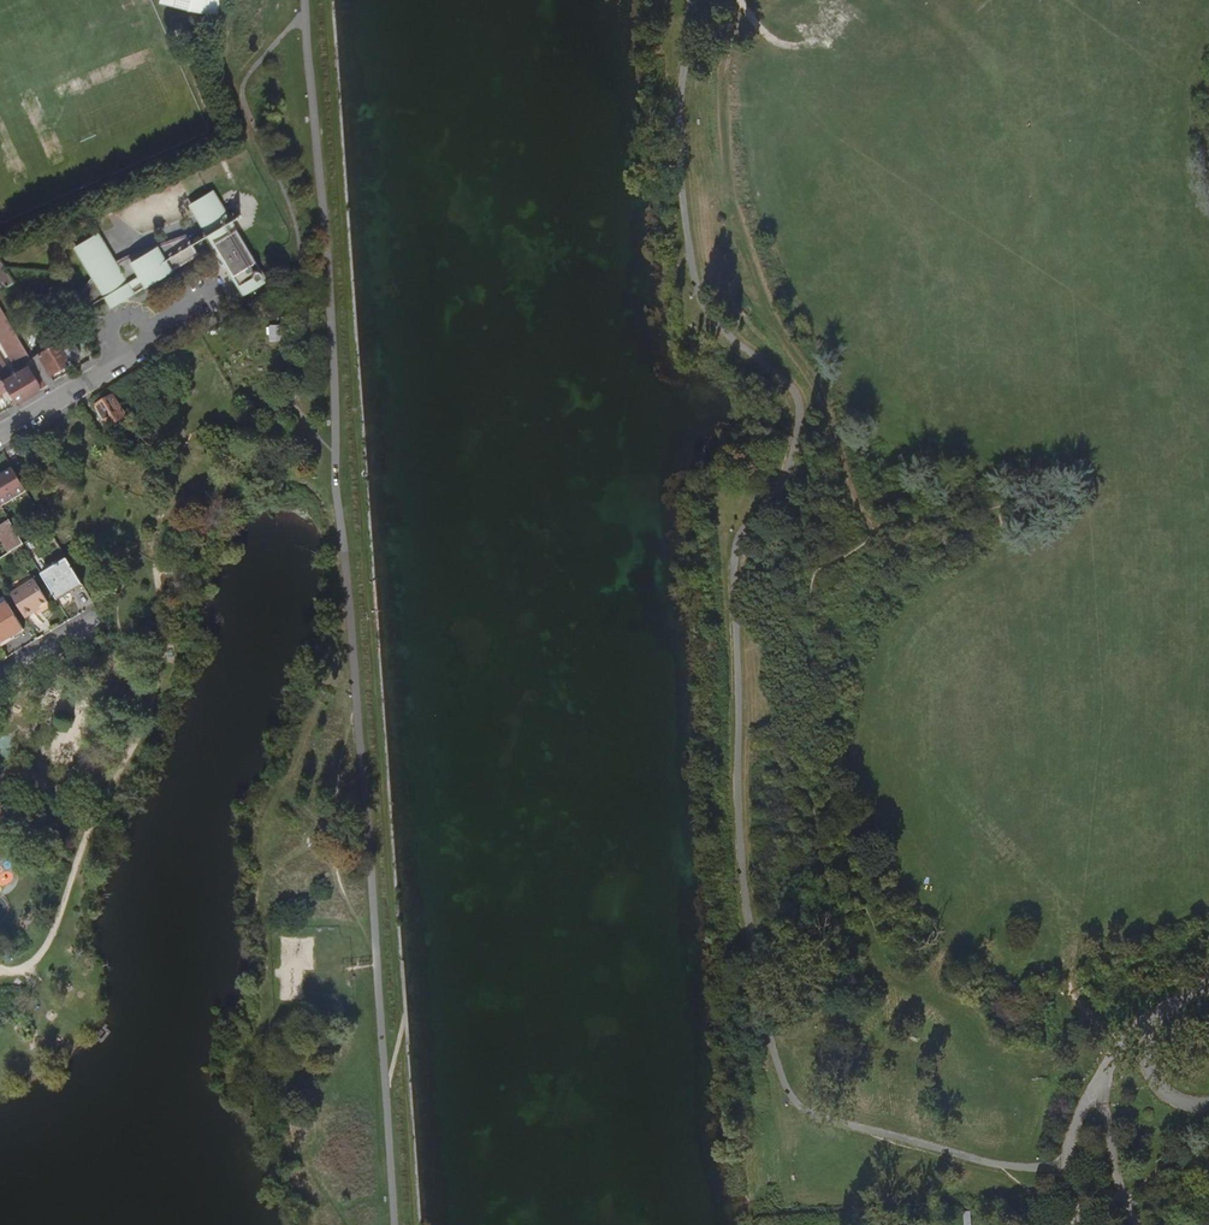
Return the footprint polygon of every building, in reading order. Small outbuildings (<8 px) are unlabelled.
[(243,295),(268,280),(256,260),(213,189),(209,192),(188,204),(212,244),(211,245),(221,261),(223,260),(243,295)] [(125,256),(114,263),(103,241),(101,242),(98,236),(92,238),(87,240),(82,243),(76,249),(80,255),(78,256),(93,278),(88,284),(86,287),(84,290),(82,295),(80,300),(79,304),(79,311),(79,312),(81,311),(84,308),(103,298),(109,308),(198,255),(186,235),(125,256)] [(5,288),(13,283),(0,260),(0,281),(5,288)] [(5,347),(15,365),(29,357),(0,308),(0,340),(5,347)] [(931,314),(917,322),(921,328),(935,321),(931,314)] [(59,342),(71,362),(81,356),(68,333),(57,339),(59,342)] [(31,359),(47,386),(54,382),(50,375),(71,362),(59,342),(52,346),(48,341),(39,346),(43,352),(31,359)] [(0,378),(9,372),(0,357),(0,378)] [(29,357),(15,365),(19,371),(27,366),(41,389),(47,386),(31,359),(29,357)] [(2,381),(7,389),(16,404),(41,389),(27,366),(19,371),(2,381)] [(99,405),(113,426),(128,415),(115,395),(99,405)] [(0,478),(0,501),(3,506),(27,491),(14,469),(0,478)] [(11,553),(14,551),(26,544),(17,528),(12,521),(0,529),(0,534),(11,553)] [(30,550),(42,575),(49,570),(32,540),(26,544),(30,550)] [(14,551),(18,557),(30,550),(26,544),(14,551)] [(42,575),(58,600),(83,585),(68,559),(49,570),(42,575)] [(13,594),(20,605),(27,617),(36,611),(35,609),(48,601),(36,580),(13,594)] [(13,610),(20,622),(28,618),(27,617),(20,605),(13,610)] [(0,613),(0,634),(18,623),(8,608),(0,613)] [(4,822),(16,814),(9,803),(0,809),(0,816),(4,822)] [(883,810),(885,825),(900,823),(898,808),(883,810)] [(1108,914),(1095,917),(1097,925),(1110,921),(1108,914)]
